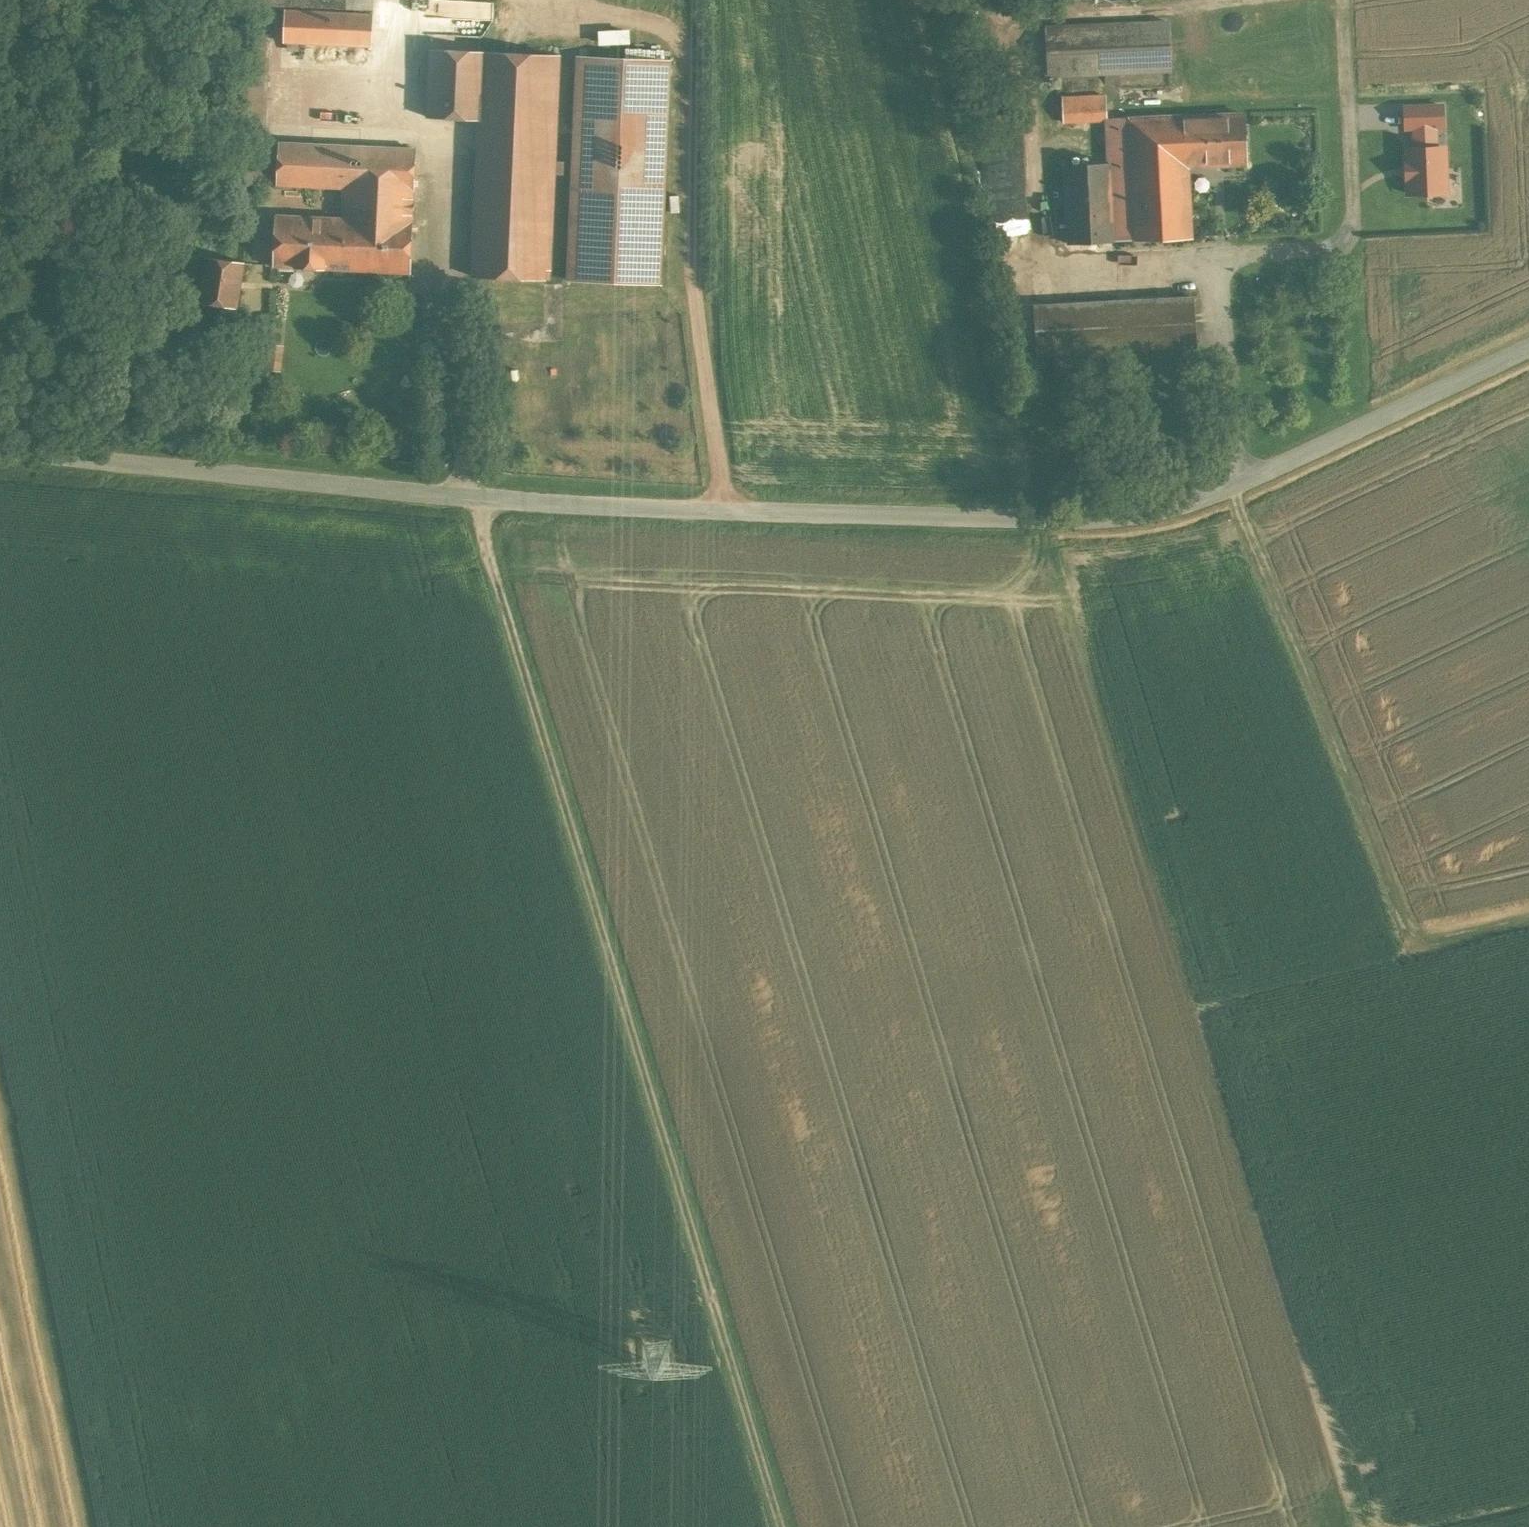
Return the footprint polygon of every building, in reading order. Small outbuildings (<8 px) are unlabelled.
[(247,3),(373,9),(373,0),(247,0),(247,3)] [(428,29),(493,30),(494,0),(429,0),(428,29)] [(372,13),(284,9),(283,41),(371,45),(372,13)] [(605,21),(605,36),(637,36),(637,22),(605,21)] [(1169,21),(1046,26),(1048,75),(1171,70),(1169,21)] [(482,119),(473,276),(546,279),(548,242),(558,55),(433,49),(429,117),(482,119)] [(570,280),(658,284),(669,61),(581,57),(570,280)] [(1106,95),(1062,97),(1063,121),(1107,120),(1106,95)] [(1442,105),(1404,107),(1405,128),(1414,127),(1434,127),(1443,126),(1442,105)] [(1245,114),(1184,116),(1187,166),(1247,163),(1245,114)] [(1184,116),(1129,118),(1132,171),(1135,240),(1190,237),(1190,236),(1191,236),(1187,166),(1184,116)] [(1109,163),(1110,172),(1132,171),(1129,118),(1107,120),(1109,163)] [(1434,127),(1414,127),(1415,148),(1435,147),(1434,127)] [(416,149),(279,142),(277,184),(343,186),(343,218),(357,219),(355,269),(410,272),(416,149)] [(1415,148),(1406,149),(1408,193),(1445,191),(1443,147),(1435,147),(1415,148)] [(1109,163),(1065,165),(1069,243),(1113,241),(1110,172),(1109,163)] [(1132,171),(1110,172),(1113,241),(1135,240),(1132,171)] [(343,218),(276,215),(273,265),(355,269),(357,219),(343,218)] [(243,262),(206,257),(200,302),(237,307),(243,262)] [(1194,297),(1034,305),(1036,353),(1057,352),(1099,350),(1196,345),(1194,297)] [(284,367),(285,341),(261,340),(260,366),(284,367)] [(1099,350),(1057,352),(1058,374),(1101,372),(1099,350)]
